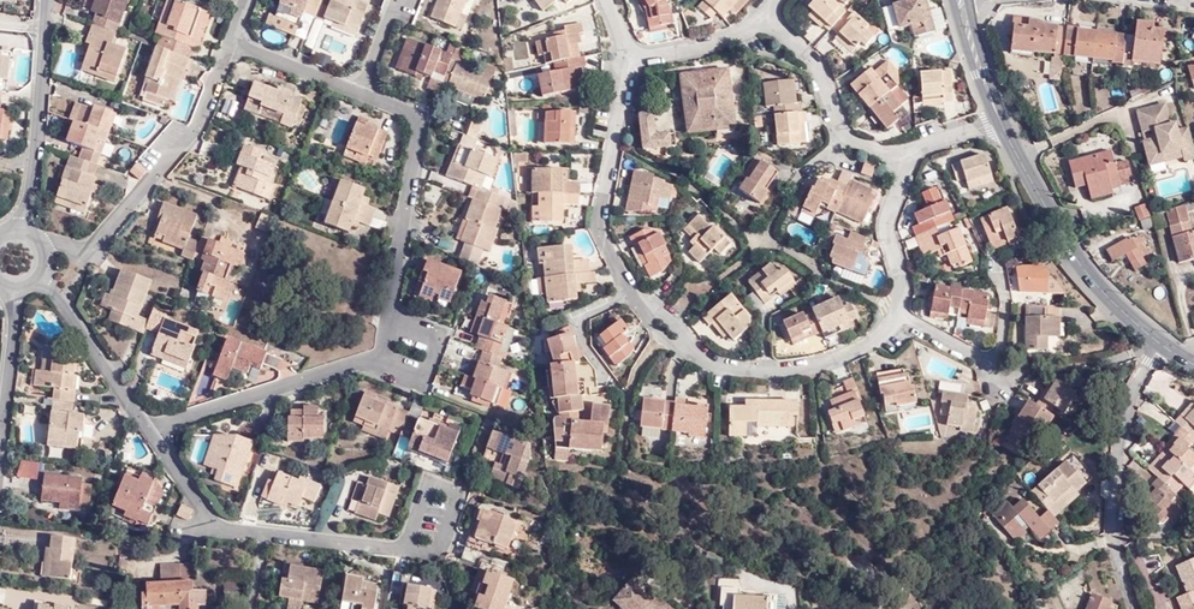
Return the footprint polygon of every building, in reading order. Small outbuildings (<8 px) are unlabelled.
[(118,31),(130,0),(98,0),(94,10),(99,12),(95,22),(118,31)] [(159,46),(192,59),(196,49),(210,15),(174,0),(173,0),(160,35),(163,36),(159,46)] [(315,14),(320,0),(288,0),(280,19),(298,26),(304,12),(314,16),(315,14)] [(327,0),(320,0),(315,14),(335,23),(346,26),(347,23),(361,28),(371,4),(360,0),(355,0),(351,10),(345,7),(327,0)] [(355,0),(349,0),(345,7),(351,10),(355,0)] [(429,24),(452,32),(464,0),(438,0),(429,24)] [(518,5),(523,11),(530,6),(526,0),(524,0),(518,5)] [(546,11),(562,0),(566,6),(575,0),(538,0),(546,11)] [(650,21),(652,29),(672,25),(668,7),(664,0),(642,0),(643,3),(645,1),(651,11),(653,20),(650,21)] [(699,9),(712,21),(718,14),(724,19),(730,13),(736,18),(749,3),(747,0),(707,0),(699,9)] [(813,12),(829,27),(827,30),(829,31),(845,14),(832,1),(833,0),(817,0),(809,8),(813,12)] [(643,3),(647,9),(650,21),(653,20),(651,11),(645,1),(643,3)] [(906,8),(905,4),(891,9),(898,32),(910,29),(912,35),(930,30),(922,3),(917,4),(906,8)] [(850,9),(845,14),(829,31),(836,39),(835,41),(851,56),(861,45),(864,48),(879,31),(871,24),(868,26),(850,9)] [(823,32),(827,30),(829,27),(813,12),(808,18),(823,32)] [(202,51),(215,17),(210,15),(196,49),(202,51)] [(272,26),(295,35),(298,26),(280,19),(276,17),(272,26)] [(1063,67),(1064,62),(1064,59),(1067,36),(1068,30),(1039,27),(1040,24),(1032,22),(1032,20),(1020,18),(1015,52),(1027,53),(1046,56),(1045,61),(1055,63),(1054,66),(1063,67)] [(113,43),(118,31),(95,22),(88,41),(91,42),(84,62),(99,68),(97,72),(100,73),(116,79),(128,49),(113,43)] [(334,27),(358,36),(361,28),(347,23),(346,26),(335,23),(334,27)] [(545,68),(553,66),(575,61),(572,48),(577,46),(581,46),(579,36),(584,35),(582,25),(565,28),(566,33),(554,35),(555,41),(536,45),(538,59),(543,58),(545,68)] [(1164,32),(1137,28),(1136,38),(1127,37),(1124,56),(1134,57),(1133,63),(1160,67),(1164,32)] [(913,41),(932,35),(930,30),(912,35),(913,41)] [(1114,57),(1124,58),(1124,56),(1127,37),(1077,30),(1076,37),(1067,36),(1064,59),(1113,64),(1114,57)] [(414,42),(406,39),(402,47),(410,50),(414,42)] [(77,67),(98,76),(100,73),(97,72),(99,68),(84,62),(91,42),(88,41),(77,67)] [(444,77),(451,60),(452,57),(414,42),(410,50),(406,61),(403,60),(398,70),(413,76),(414,74),(429,79),(432,72),(444,77)] [(187,71),(192,59),(159,46),(147,77),(151,79),(146,91),(165,99),(170,101),(179,79),(175,77),(179,68),(187,71)] [(394,69),(398,70),(403,60),(406,61),(410,50),(402,47),(394,69)] [(327,65),(331,55),(321,52),(318,62),(327,65)] [(2,56),(0,75),(0,78),(8,79),(9,56),(2,56)] [(501,59),(501,62),(503,77),(511,75),(509,58),(501,59)] [(478,71),(451,60),(444,77),(450,80),(447,88),(481,102),(484,94),(489,83),(494,70),(481,65),(478,71)] [(580,61),(575,61),(553,66),(555,75),(537,79),(541,99),(576,93),(572,72),(579,71),(585,69),(583,60),(580,61)] [(179,79),(183,80),(187,71),(179,68),(175,77),(179,79)] [(726,70),(681,77),(688,134),(734,128),(726,70)] [(867,91),(877,104),(897,88),(894,79),(870,70),(850,86),(858,97),(867,91)] [(572,72),(576,93),(583,91),(579,71),(572,72)] [(432,72),(429,79),(430,80),(426,90),(438,94),(444,77),(432,72)] [(943,76),(924,76),(924,99),(942,100),(942,105),(952,105),(952,90),(942,90),(943,76)] [(952,76),(943,76),(942,90),(952,90),(952,76)] [(179,79),(170,101),(177,104),(186,82),(183,80),(179,79)] [(798,105),(796,81),(789,82),(791,105),(798,105)] [(771,107),(772,117),(807,113),(806,104),(798,105),(791,105),(789,82),(762,84),(764,108),(771,107)] [(497,87),(489,83),(484,94),(493,97),(497,87)] [(284,118),(281,125),(292,129),(302,102),(293,99),(294,96),(281,91),(280,94),(256,84),(244,111),(260,117),(263,109),(284,118)] [(897,88),(877,104),(871,108),(882,122),(888,129),(899,120),(893,113),(909,101),(898,87),(897,88)] [(1118,94),(1121,102),(1133,97),(1130,89),(1118,94)] [(165,99),(146,91),(143,99),(162,107),(165,99)] [(858,97),(868,110),(869,110),(871,108),(877,104),(867,91),(858,97)] [(231,117),(238,101),(227,97),(221,113),(231,117)] [(70,115),(76,118),(83,101),(78,99),(70,115)] [(83,144),(79,155),(92,160),(104,165),(105,161),(99,158),(102,150),(96,147),(100,138),(106,140),(114,121),(110,119),(114,108),(103,103),(101,108),(96,107),(83,101),(76,118),(70,131),(86,138),(83,144)] [(1154,140),(1144,143),(1149,166),(1164,162),(1162,155),(1181,151),(1183,158),(1183,161),(1193,159),(1193,151),(1189,128),(1178,131),(1176,124),(1170,125),(1165,105),(1137,112),(1142,134),(1152,132),(1154,140)] [(114,121),(119,110),(114,108),(110,119),(114,121)] [(882,122),(871,108),(869,110),(880,124),(882,122)] [(515,109),(507,110),(509,134),(517,134),(515,109)] [(570,146),(572,112),(556,111),(556,114),(546,113),(545,122),(541,122),(540,135),(546,135),(545,145),(570,146)] [(2,112),(0,130),(0,140),(6,141),(9,113),(2,112)] [(810,113),(807,113),(772,117),(776,148),(813,144),(810,113)] [(338,116),(330,140),(339,144),(348,120),(338,116)] [(652,116),(639,117),(643,151),(675,148),(674,135),(655,137),(652,116)] [(368,128),(373,129),(375,124),(362,119),(359,127),(368,130),(368,128)] [(359,127),(354,138),(349,150),(370,158),(372,155),(380,159),(388,136),(373,129),(368,128),(368,130),(359,127)] [(83,144),(86,138),(70,131),(68,137),(83,144)] [(397,139),(388,136),(380,159),(389,162),(397,139)] [(96,147),(102,150),(106,140),(100,138),(96,147)] [(250,170),(243,189),(272,201),(277,186),(271,183),(277,167),(272,165),(275,158),(264,154),(265,152),(247,145),(239,166),(243,167),(250,170)] [(473,200),(499,210),(503,199),(479,190),(484,177),(488,178),(494,163),(456,147),(450,164),(455,166),(450,179),(471,188),(476,190),(473,200)] [(370,158),(349,150),(346,157),(367,166),(370,158)] [(1162,155),(1164,162),(1183,158),(1181,151),(1162,155)] [(92,160),(79,155),(72,152),(67,166),(72,168),(67,180),(64,179),(58,196),(88,207),(94,192),(96,184),(98,179),(87,174),(92,160)] [(513,152),(513,162),(527,162),(527,152),(513,152)] [(1091,194),(1104,190),(1112,188),(1113,189),(1124,186),(1123,185),(1133,182),(1127,163),(1107,167),(1103,152),(1060,163),(1068,189),(1081,186),(1080,182),(1087,180),(1091,194)] [(975,180),(977,186),(991,182),(982,155),(949,166),(955,182),(963,179),(965,183),(975,180)] [(771,182),(773,183),(779,174),(756,158),(743,179),(746,181),(739,191),(762,206),(769,194),(767,192),(765,191),(771,182)] [(455,166),(450,164),(445,177),(450,179),(455,166)] [(875,168),(865,164),(861,172),(871,177),(875,168)] [(133,172),(142,180),(148,172),(140,165),(133,172)] [(67,166),(62,178),(64,179),(67,180),(72,168),(67,166)] [(243,167),(235,186),(243,189),(250,170),(243,167)] [(534,172),(532,197),(539,197),(582,198),(582,186),(567,185),(563,185),(563,173),(534,172)] [(670,201),(670,187),(653,182),(654,179),(631,173),(622,214),(654,214),(654,211),(666,211),(666,201),(670,201)] [(834,216),(835,214),(848,187),(831,180),(830,182),(824,180),(822,182),(819,181),(815,189),(813,188),(802,210),(816,216),(820,207),(826,210),(826,212),(834,216)] [(851,180),(848,187),(835,214),(862,226),(878,192),(851,180)] [(965,183),(968,189),(977,186),(975,180),(965,183)] [(1085,200),(1105,195),(1104,190),(1091,194),(1087,180),(1080,182),(1081,186),(1085,200)] [(341,182),(334,202),(327,200),(319,222),(349,234),(352,227),(354,221),(361,223),(369,227),(373,218),(376,210),(368,207),(361,204),(363,198),(365,191),(341,182)] [(765,191),(767,192),(773,183),(771,182),(765,191)] [(476,190),(471,188),(467,198),(473,200),(476,190)] [(913,229),(916,238),(935,230),(954,222),(946,202),(942,203),(937,191),(922,197),(927,210),(913,215),(918,227),(913,229)] [(56,202),(86,213),(88,207),(58,196),(56,202)] [(499,210),(473,200),(466,197),(458,218),(469,222),(461,243),(487,253),(495,231),(492,230),(499,210)] [(581,209),(582,198),(539,197),(539,210),(532,210),(531,223),(564,225),(565,208),(581,209)] [(363,198),(361,204),(368,207),(370,201),(363,198)] [(195,261),(197,257),(201,246),(188,241),(198,218),(166,204),(162,213),(166,216),(162,225),(157,237),(185,250),(183,256),(195,261)] [(1145,206),(1135,210),(1140,223),(1150,219),(1145,206)] [(1186,206),(1166,213),(1181,262),(1193,258),(1193,231),(1186,206)] [(801,214),(814,220),(816,216),(802,210),(801,214)] [(1006,243),(1007,246),(1008,249),(1020,244),(1006,210),(980,220),(990,249),(1006,243)] [(166,216),(162,213),(157,223),(162,225),(166,216)] [(697,239),(695,242),(694,248),(690,251),(700,262),(713,249),(720,256),(731,245),(714,227),(711,229),(699,217),(687,228),(697,239)] [(1150,219),(1140,223),(1143,230),(1153,227),(1150,219)] [(361,223),(354,221),(352,227),(359,230),(361,223)] [(831,239),(835,228),(830,226),(826,237),(831,239)] [(697,239),(687,228),(684,231),(695,242),(697,239)] [(938,238),(935,230),(916,238),(923,258),(936,252),(941,250),(944,257),(946,256),(951,268),(958,265),(959,269),(971,264),(957,231),(938,238)] [(635,246),(641,244),(651,265),(645,267),(649,277),(663,272),(670,259),(664,247),(666,246),(660,233),(643,232),(632,238),(635,246)] [(850,234),(847,242),(864,249),(867,241),(850,234)] [(862,256),(864,250),(864,249),(847,242),(835,237),(832,246),(834,247),(830,258),(833,267),(864,280),(870,266),(867,265),(863,264),(865,258),(862,256)] [(204,238),(201,246),(197,257),(207,261),(202,273),(207,275),(199,294),(224,304),(229,292),(226,291),(230,284),(227,283),(233,267),(236,268),(242,253),(204,238)] [(1131,239),(1107,250),(1113,262),(1128,255),(1135,270),(1147,264),(1142,256),(1149,253),(1141,239),(1133,243),(1131,239)] [(543,267),(544,275),(588,270),(587,259),(572,260),(570,243),(534,247),(536,267),(543,267)] [(635,246),(633,247),(643,269),(645,267),(651,265),(641,244),(635,246)] [(483,257),(469,252),(466,259),(480,265),(483,257)] [(241,270),(247,255),(242,253),(236,268),(241,270)] [(438,300),(450,305),(462,274),(428,260),(419,283),(423,284),(418,297),(432,302),(435,296),(439,297),(438,300)] [(1035,290),(1051,291),(1065,293),(1051,269),(1047,269),(1049,265),(1048,262),(1033,261),(1033,265),(1032,265),(1026,266),(1021,267),(1015,268),(1019,289),(1035,290)] [(778,293),(793,283),(783,268),(776,273),(771,265),(748,281),(765,306),(773,300),(771,298),(778,293)] [(536,267),(537,276),(544,275),(543,267),(536,267)] [(594,270),(588,270),(544,275),(546,294),(547,303),(579,299),(578,290),(577,284),(582,284),(595,282),(594,270)] [(117,293),(110,311),(115,313),(112,321),(136,330),(141,317),(153,283),(125,272),(117,293)] [(544,275),(537,276),(539,295),(546,294),(544,275)] [(803,278),(796,283),(803,292),(810,287),(803,278)] [(947,318),(956,320),(962,291),(945,288),(945,283),(939,282),(938,286),(936,286),(936,290),(931,289),(930,297),(933,298),(930,314),(947,318)] [(419,283),(414,295),(418,297),(423,284),(419,283)] [(781,298),(797,287),(793,283),(778,293),(781,298)] [(103,308),(110,311),(117,293),(110,290),(103,308)] [(1050,301),(1051,291),(1035,290),(1034,300),(1050,301)] [(956,320),(965,321),(966,321),(982,324),(982,327),(992,329),(995,315),(985,313),(988,297),(962,291),(956,320)] [(470,332),(479,336),(478,337),(486,340),(481,350),(484,351),(499,357),(511,329),(505,326),(514,305),(491,295),(487,304),(483,302),(470,332)] [(225,322),(236,324),(240,300),(230,298),(225,322)] [(719,325),(726,334),(733,344),(751,331),(751,323),(733,300),(704,321),(711,331),(714,329),(719,325)] [(813,315),(822,335),(824,340),(835,336),(832,330),(849,322),(857,318),(852,306),(843,310),(838,301),(812,313),(813,315)] [(1048,315),(1049,304),(1027,303),(1026,348),(1048,348),(1048,335),(1049,332),(1055,333),(1056,323),(1060,324),(1061,316),(1048,315)] [(170,317),(156,311),(152,321),(148,330),(162,335),(154,355),(166,360),(167,356),(191,364),(195,354),(193,353),(201,335),(168,322),(170,317)] [(805,343),(822,335),(813,315),(805,318),(803,314),(782,324),(792,345),(803,339),(805,343)] [(947,318),(930,314),(929,319),(946,322),(947,318)] [(147,334),(148,330),(152,321),(141,317),(136,330),(147,334)] [(982,327),(982,324),(966,321),(965,321),(964,326),(982,329),(982,327)] [(623,337),(627,335),(629,333),(622,322),(599,338),(606,349),(604,350),(616,367),(632,356),(634,350),(631,344),(628,346),(623,337)] [(849,322),(832,330),(835,336),(851,328),(849,322)] [(1049,332),(1048,335),(1060,336),(1060,324),(1056,323),(1055,333),(1049,332)] [(726,334),(719,325),(714,329),(720,337),(726,334)] [(571,449),(602,452),(604,433),(605,426),(611,426),(612,421),(619,421),(619,412),(612,412),(613,407),(603,407),(604,396),(593,376),(578,376),(578,364),(582,364),(571,335),(550,341),(552,363),(547,364),(551,399),(564,401),(562,422),(559,422),(555,455),(570,457),(571,449)] [(632,343),(627,335),(623,337),(628,346),(631,344),(632,343)] [(792,345),(794,348),(805,343),(803,339),(792,345)] [(253,368),(263,371),(269,355),(231,341),(217,376),(231,381),(236,370),(250,375),(253,368)] [(52,360),(54,348),(49,347),(45,371),(55,372),(56,361),(52,360)] [(55,372),(45,371),(41,370),(39,385),(59,388),(57,399),(77,402),(79,389),(73,389),(75,376),(77,376),(78,363),(71,362),(72,355),(68,350),(54,348),(52,360),(56,361),(55,372)] [(500,370),(504,359),(499,357),(484,351),(478,366),(473,363),(468,374),(477,378),(470,394),(497,405),(509,374),(500,370)] [(276,369),(281,357),(271,354),(267,366),(276,369)] [(167,356),(166,360),(189,369),(191,364),(167,356)] [(257,385),(263,371),(253,368),(250,375),(248,381),(257,385)] [(902,371),(877,376),(881,396),(883,396),(886,407),(896,404),(897,408),(917,404),(913,388),(911,388),(908,376),(904,377),(902,371)] [(844,387),(846,396),(829,402),(832,411),(827,413),(831,427),(840,424),(843,433),(855,429),(854,422),(864,419),(859,404),(862,403),(854,379),(843,383),(844,387)] [(1039,397),(1034,407),(1048,416),(1054,407),(1063,412),(1075,392),(1055,381),(1048,392),(1043,400),(1039,397)] [(964,424),(974,425),(976,414),(973,414),(974,411),(966,409),(967,398),(962,398),(964,387),(939,383),(937,393),(941,394),(940,404),(951,407),(948,426),(954,427),(954,431),(962,432),(964,424)] [(1043,400),(1048,392),(1044,390),(1039,397),(1043,400)] [(402,434),(410,414),(411,413),(394,406),(396,403),(366,391),(354,420),(365,424),(378,429),(380,425),(390,430),(402,434)] [(642,425),(673,430),(676,402),(646,397),(642,425)] [(676,398),(676,402),(673,430),(689,432),(688,434),(705,437),(709,407),(699,405),(699,408),(686,406),(687,399),(676,398)] [(89,416),(75,414),(77,402),(57,399),(52,440),(68,442),(67,448),(85,450),(89,416)] [(1193,408),(1193,403),(1192,401),(1182,413),(1186,417),(1193,408)] [(1042,435),(1053,419),(1048,416),(1034,407),(1028,403),(1005,441),(1019,449),(1020,447),(1026,438),(1032,441),(1034,442),(1040,434),(1042,435)] [(763,430),(764,404),(746,404),(746,411),(729,411),(729,440),(747,440),(747,429),(763,430)] [(798,405),(764,404),(763,430),(789,431),(789,419),(798,419),(798,405)] [(900,412),(904,432),(935,427),(932,406),(900,412)] [(308,418),(294,419),(290,419),(291,441),(306,441),(306,438),(327,438),(326,419),(321,420),(321,416),(321,407),(307,407),(307,411),(308,418)] [(1157,461),(1150,469),(1157,475),(1151,481),(1156,486),(1144,498),(1149,503),(1145,508),(1159,520),(1166,513),(1167,514),(1176,504),(1165,494),(1171,487),(1165,482),(1173,473),(1184,484),(1193,474),(1188,470),(1193,464),(1193,458),(1185,450),(1193,440),(1188,435),(1193,428),(1193,429),(1193,408),(1186,417),(1182,413),(1174,422),(1181,428),(1174,435),(1178,439),(1173,444),(1174,445),(1168,452),(1173,456),(1168,460),(1167,459),(1161,465),(1157,461)] [(293,412),(294,419),(308,418),(307,411),(293,412)] [(511,413),(507,422),(525,428),(528,419),(511,413)] [(434,424),(410,414),(402,434),(416,440),(413,447),(451,462),(464,430),(454,426),(452,431),(434,424)] [(452,431),(454,426),(436,419),(434,424),(452,431)] [(1181,428),(1174,422),(1167,429),(1174,435),(1181,428)] [(378,429),(365,424),(363,429),(387,438),(390,430),(380,425),(378,429)] [(831,427),(834,436),(843,433),(840,424),(831,427)] [(964,424),(962,432),(973,433),(974,425),(964,424)] [(497,452),(504,437),(497,434),(491,450),(497,452)] [(1174,435),(1163,447),(1167,450),(1168,452),(1174,445),(1173,444),(1178,439),(1174,435)] [(233,446),(250,453),(253,443),(237,437),(216,437),(214,443),(218,445),(232,449),(233,446)] [(504,469),(498,483),(522,493),(538,451),(504,437),(497,452),(491,450),(487,461),(499,466),(504,469)] [(1026,451),(1032,441),(1026,438),(1020,447),(1026,451)] [(68,442),(52,440),(51,446),(67,448),(68,442)] [(218,445),(214,443),(205,467),(209,468),(218,445)] [(218,445),(209,468),(214,470),(219,472),(217,478),(216,482),(238,489),(250,453),(233,446),(232,449),(218,445)] [(1168,452),(1167,450),(1157,461),(1161,465),(1167,459),(1168,460),(1173,456),(1168,452)] [(20,477),(38,478),(39,460),(21,460),(20,477)] [(1039,485),(1062,512),(1081,495),(1077,491),(1087,483),(1067,461),(1039,485)] [(499,466),(493,481),(498,483),(504,469),(499,466)] [(81,504),(84,482),(85,477),(48,473),(45,498),(63,500),(63,506),(81,508),(81,504)] [(137,483),(139,478),(124,473),(122,477),(137,483)] [(264,499),(269,501),(272,495),(291,502),(301,506),(305,497),(317,502),(323,486),(303,478),(302,481),(280,473),(276,483),(275,482),(273,482),(271,482),(270,483),(264,499)] [(157,481),(140,474),(139,478),(155,485),(157,481)] [(1190,489),(1193,485),(1193,475),(1193,474),(1184,484),(1190,489)] [(168,496),(161,482),(157,481),(155,485),(139,478),(137,483),(122,477),(111,502),(112,515),(144,528),(156,521),(168,496)] [(366,487),(356,516),(375,523),(377,517),(387,520),(398,490),(369,479),(366,487)] [(1151,481),(1140,494),(1144,498),(1156,486),(1151,481)] [(95,483),(84,482),(81,504),(92,505),(95,483)] [(357,484),(346,513),(356,516),(366,487),(357,484)] [(1051,513),(1055,518),(1062,512),(1039,485),(1032,491),(1051,513)] [(113,490),(107,488),(105,495),(110,497),(113,490)] [(289,508),(291,502),(272,495),(269,501),(289,508)] [(1061,524),(1055,518),(1051,513),(1041,522),(1022,500),(1013,508),(1008,502),(992,515),(1009,534),(1016,528),(1033,548),(1061,524)] [(184,504),(180,513),(190,517),(194,508),(184,504)] [(1172,519),(1181,509),(1176,504),(1167,514),(1172,519)] [(469,534),(465,544),(490,553),(493,544),(496,545),(508,550),(514,532),(518,522),(487,510),(476,537),(471,535),(469,534)] [(519,534),(523,524),(518,522),(514,532),(519,534)] [(17,532),(17,525),(7,524),(7,531),(17,532)] [(56,538),(53,559),(57,559),(54,578),(83,581),(84,570),(76,569),(79,541),(56,538)] [(465,544),(461,554),(485,563),(490,553),(465,544)] [(494,550),(506,554),(508,550),(496,545),(494,550)] [(1149,571),(1163,567),(1159,554),(1145,558),(1149,571)] [(53,559),(49,558),(46,577),(54,578),(57,559),(53,559)] [(1174,566),(1186,593),(1176,597),(1181,608),(1193,608),(1193,558),(1174,566)] [(286,563),(281,596),(291,598),(289,608),(303,608),(304,599),(321,602),(325,569),(286,563)] [(163,565),(164,585),(148,585),(148,593),(144,593),(144,608),(198,608),(199,605),(207,605),(207,591),(194,590),(194,564),(163,565)] [(475,590),(482,573),(476,570),(470,587),(475,590)] [(489,571),(487,575),(499,579),(500,575),(489,571)] [(408,574),(398,572),(395,585),(406,587),(408,574)] [(511,584),(499,579),(487,575),(482,573),(475,590),(470,603),(484,608),(501,608),(511,584)] [(353,608),(376,608),(380,592),(363,589),(365,578),(349,575),(344,602),(354,604),(353,608)] [(363,589),(380,592),(382,582),(365,578),(363,589)] [(633,608),(674,608),(655,592),(650,595),(632,579),(618,595),(633,608)] [(1097,582),(1092,583),(1094,591),(1100,589),(1097,582)] [(407,608),(410,588),(406,587),(402,607),(407,608)] [(411,608),(431,608),(434,591),(410,588),(407,608),(411,608)] [(618,595),(613,600),(623,608),(633,608),(618,595)] [(1117,607),(1091,596),(1086,608),(1116,608),(1117,607)] [(738,598),(737,608),(767,608),(768,600),(738,598)]
